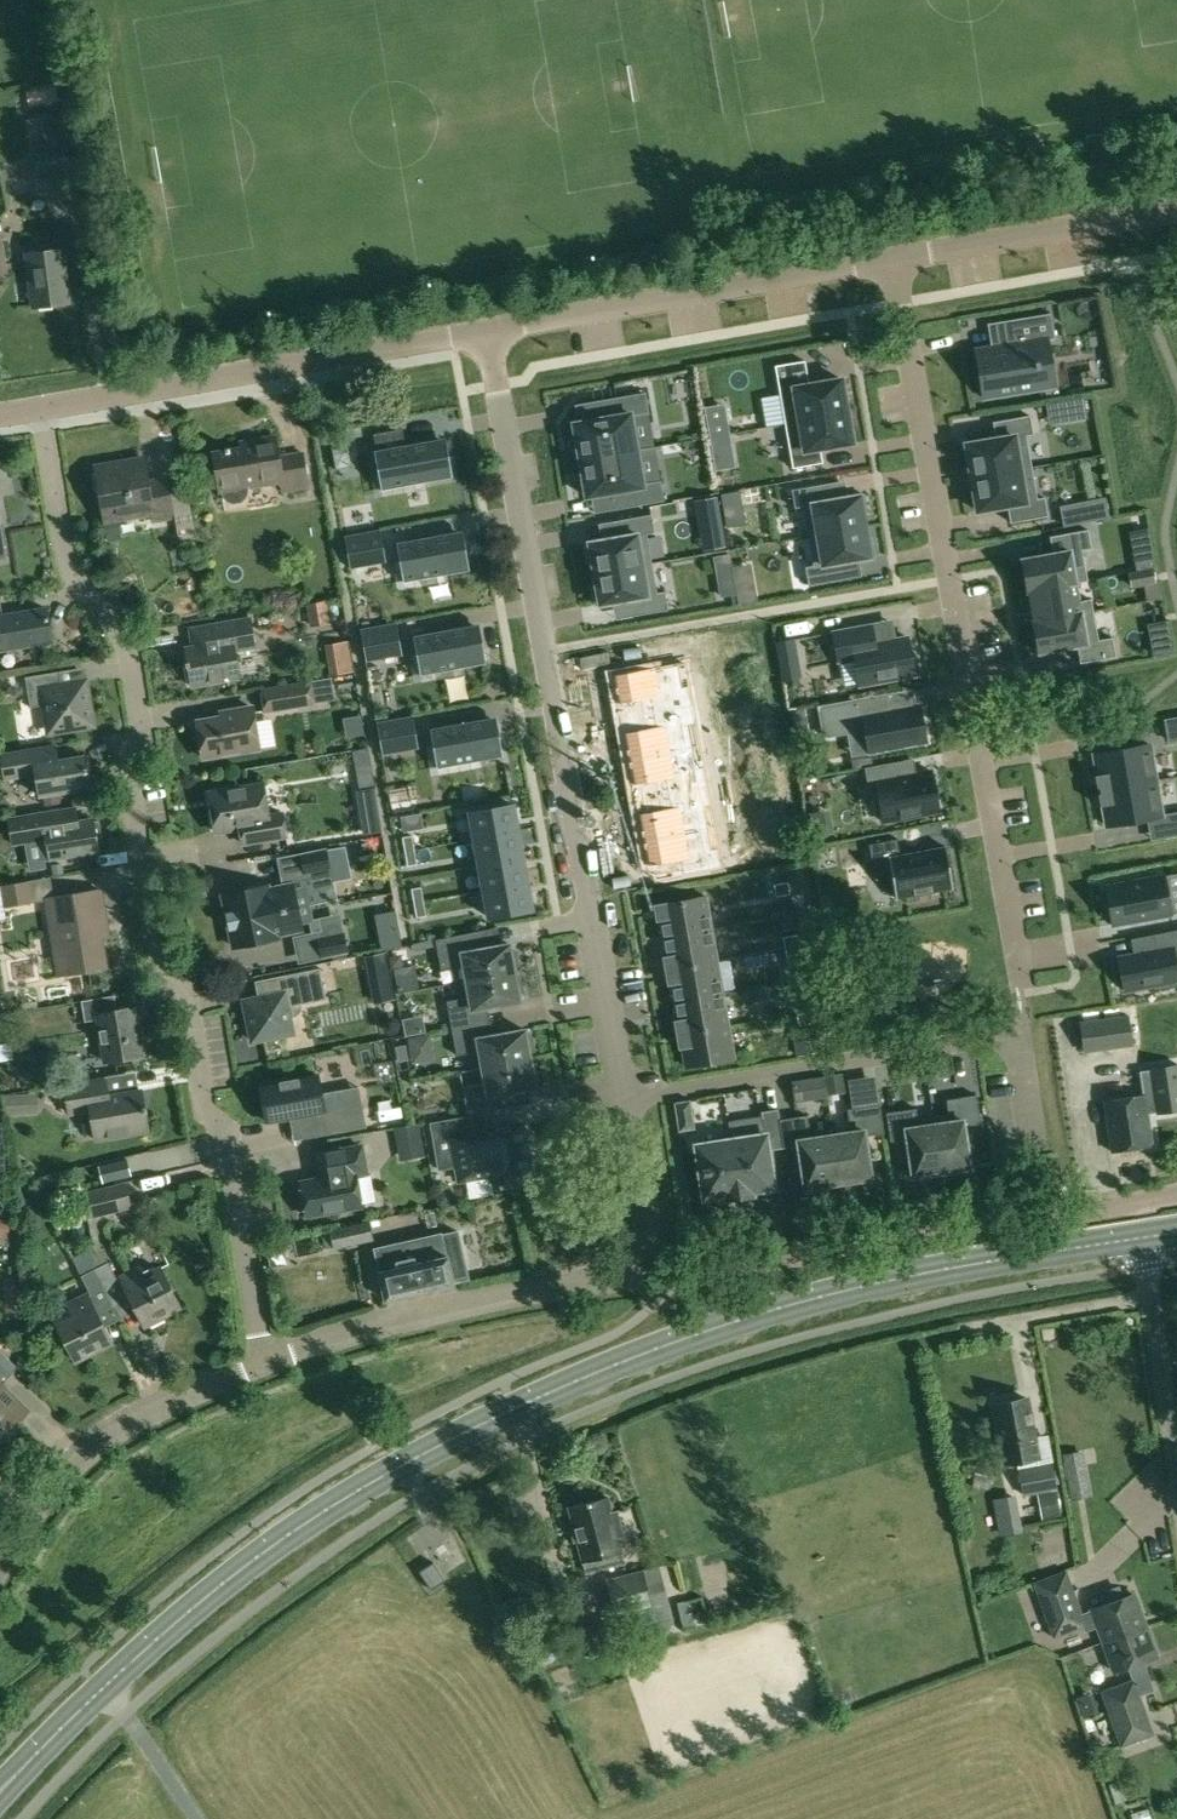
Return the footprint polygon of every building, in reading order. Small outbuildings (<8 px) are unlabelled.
[(63,113),(26,120),(31,148),(32,148),(37,176),(72,170),(67,141),(66,141),(63,113)] [(63,249),(27,253),(33,306),(69,302),(63,249)] [(1017,343),(977,350),(985,398),(1040,389),(1037,368),(1039,367),(1038,361),(1036,362),(1033,343),(1055,339),(1051,313),(1014,319),(1017,343)] [(806,361),(775,366),(785,422),(847,411),(842,379),(810,384),(806,361)] [(597,419),(574,423),(580,460),(637,450),(631,415),(648,412),(645,394),(595,402),(597,419)] [(1084,397),(1071,400),(1075,419),(1087,417),(1084,397)] [(847,411),(785,422),(793,468),(823,463),(820,448),(853,443),(847,411)] [(996,439),(966,444),(970,466),(968,466),(970,478),(1032,467),(1026,436),(1033,434),(1030,416),(993,422),(996,439)] [(727,419),(707,422),(709,437),(730,434),(727,419)] [(730,434),(709,437),(712,451),(732,447),(730,434)] [(255,446),(214,453),(220,491),(223,491),(224,498),(229,502),(234,504),(242,502),(246,498),(248,493),(248,487),(281,481),(283,492),(308,488),(302,452),(278,456),(275,435),(254,439),(255,446)] [(351,466),(347,440),(333,442),(337,468),(351,466)] [(376,450),(374,450),(382,490),(453,477),(450,461),(449,461),(446,443),(424,447),(423,442),(406,445),(376,450)] [(637,450),(580,460),(586,497),(610,493),(613,509),(662,501),(659,482),(642,485),(637,450)] [(104,487),(98,488),(102,518),(151,510),(153,522),(174,519),(168,478),(148,481),(145,458),(101,465),(104,487)] [(1032,467),(970,478),(972,489),(974,489),(978,511),(1008,506),(1011,522),(1047,516),(1044,498),(1037,499),(1032,467)] [(825,484),(792,490),(795,508),(803,507),(808,536),(866,526),(863,514),(868,513),(865,494),(847,497),(828,501),(825,484)] [(738,491),(719,494),(719,495),(723,516),(725,528),(744,525),(738,491)] [(719,495),(696,499),(700,520),(723,516),(719,495)] [(1104,499),(1090,502),(1093,519),(1108,516),(1104,499)] [(621,537),(585,543),(588,562),(593,561),(595,573),(652,564),(647,534),(655,533),(652,514),(618,520),(621,537)] [(813,565),(805,567),(809,585),(842,579),(839,563),(858,559),(876,556),(872,538),(868,538),(866,526),(808,536),(813,565)] [(380,530),(345,536),(350,568),(363,566),(360,551),(383,547),(380,530)] [(1053,554),(1022,560),(1028,591),(1088,580),(1082,551),(1092,549),(1088,530),(1050,537),(1053,554)] [(440,535),(396,542),(404,582),(470,570),(467,553),(466,554),(462,536),(441,540),(440,535)] [(1153,553),(1133,556),(1136,570),(1155,566),(1153,553)] [(729,555),(715,558),(717,571),(731,568),(729,555)] [(597,586),(592,587),(595,605),(632,599),(635,616),(668,610),(665,591),(658,593),(652,564),(595,573),(597,586)] [(1136,570),(1129,571),(1132,586),(1145,584),(1158,581),(1155,566),(1136,570)] [(1088,580),(1028,591),(1033,622),(1093,611),(1091,599),(1080,602),(1076,583),(1088,581),(1088,580)] [(755,586),(737,589),(739,603),(758,599),(755,586)] [(326,600),(306,603),(310,626),(330,623),(326,600)] [(51,641),(45,608),(1,616),(0,610),(0,650),(51,641)] [(1093,611),(1033,622),(1039,653),(1077,646),(1080,663),(1116,657),(1113,638),(1099,640),(1093,611)] [(190,648),(183,649),(190,687),(238,679),(233,650),(251,647),(247,618),(207,625),(210,644),(190,648)] [(397,623),(361,630),(366,661),(379,659),(377,644),(400,640),(397,623)] [(880,624),(834,632),(839,661),(855,658),(860,685),(915,675),(913,664),(916,664),(913,648),(910,648),(908,637),(883,642),(880,624)] [(457,628),(413,636),(420,675),(486,664),(483,647),(482,647),(479,629),(458,633),(457,628)] [(323,666),(346,664),(344,634),(321,636),(323,666)] [(794,639),(775,643),(776,645),(778,659),(797,656),(794,639)] [(1170,640),(1156,642),(1159,656),(1173,654),(1170,640)] [(678,665),(614,676),(618,702),(640,698),(643,714),(693,705),(689,686),(682,687),(678,665)] [(58,670),(24,676),(29,707),(44,704),(47,722),(53,730),(88,725),(91,720),(84,680),(60,684),(58,670)] [(331,677),(311,680),(315,703),(335,700),(331,677)] [(311,680),(260,688),(264,713),(315,704),(315,703),(311,680)] [(889,693),(821,705),(827,737),(852,733),(851,728),(864,725),(869,753),(927,743),(920,706),(892,711),(889,693)] [(776,696),(757,699),(760,714),(779,711),(776,696)] [(693,705),(643,714),(646,730),(624,734),(629,758),(693,747),(689,725),(696,724),(693,705)] [(197,726),(194,730),(196,742),(200,746),(203,760),(259,750),(252,708),(229,712),(230,717),(196,723),(197,726)] [(806,710),(794,712),(798,734),(810,732),(806,710)] [(1166,717),(1170,740),(1176,739),(1176,715),(1166,717)] [(413,716),(377,723),(382,754),(395,752),(393,737),(416,733),(413,716)] [(473,721),(430,729),(437,768),(503,756),(500,740),(499,740),(496,722),(474,726),(473,721)] [(783,736),(764,740),(766,755),(786,751),(783,736)] [(1150,744),(1094,754),(1100,790),(1157,780),(1150,744)] [(53,745),(2,753),(6,779),(35,774),(39,797),(88,789),(83,757),(56,761),(53,745)] [(693,747),(629,758),(633,783),(656,779),(657,795),(707,786),(704,767),(697,768),(693,747)] [(895,762),(865,768),(868,785),(876,783),(883,822),(939,811),(932,771),(897,777),(895,762)] [(790,777),(771,780),(773,795),(792,792),(790,777)] [(1157,780),(1100,790),(1106,826),(1163,816),(1157,780)] [(264,784),(209,793),(216,832),(253,825),(256,840),(255,840),(255,842),(286,836),(283,813),(269,815),(264,784)] [(707,786),(657,795),(660,811),(639,815),(643,839),(708,828),(704,806),(711,805),(707,786)] [(58,794),(43,796),(45,807),(60,804),(58,794)] [(513,804),(470,812),(475,839),(518,831),(513,804)] [(27,815),(11,818),(15,842),(31,839),(39,838),(40,846),(48,845),(51,859),(98,851),(97,845),(102,844),(98,820),(94,821),(93,819),(78,821),(68,823),(66,808),(27,815)] [(380,815),(362,818),(365,832),(382,829),(380,815)] [(708,828),(643,839),(648,864),(669,860),(672,877),(722,868),(719,848),(712,849),(708,828)] [(518,831),(475,839),(480,865),(523,857),(518,831)] [(412,835),(402,837),(405,851),(415,849),(412,835)] [(897,838),(869,844),(874,875),(892,872),(896,898),(953,888),(946,847),(901,856),(897,838)] [(270,851),(277,876),(299,870),(292,845),(270,851)] [(326,846),(301,851),(306,876),(312,875),(331,871),(326,846)] [(415,849),(405,851),(408,866),(417,864),(415,849)] [(523,857),(480,865),(484,891),(527,883),(523,857)] [(62,864),(52,865),(54,876),(63,874),(62,864)] [(1165,876),(1105,887),(1112,925),(1172,914),(1165,876)] [(0,883),(0,898),(1,905),(29,901),(26,879),(0,883)] [(789,882),(774,884),(776,897),(791,894),(789,882)] [(527,883),(484,891),(489,917),(532,909),(527,883)] [(246,892),(223,896),(233,946),(256,942),(256,944),(279,940),(278,935),(301,930),(300,923),(312,921),(305,888),(293,891),(292,884),(269,889),(268,884),(245,889),(246,892)] [(422,887),(412,889),(414,903),(424,902),(422,887)] [(100,889),(47,897),(59,974),(106,967),(99,919),(105,918),(100,889)] [(308,896),(316,927),(337,921),(329,891),(308,896)] [(707,897),(655,906),(657,920),(659,919),(662,938),(713,929),(707,897)] [(424,902),(414,903),(417,918),(427,916),(424,902)] [(795,915),(780,918),(782,929),(797,926),(795,915)] [(713,929),(662,938),(666,957),(664,958),(666,970),(718,961),(713,929)] [(1118,958),(1125,991),(1159,984),(1160,989),(1176,986),(1175,981),(1176,981),(1176,966),(1175,955),(1176,955),(1176,930),(1152,935),(1156,950),(1118,958)] [(342,933),(319,938),(323,956),(323,957),(335,954),(346,952),(342,933)] [(474,933),(436,940),(437,946),(442,969),(464,965),(467,981),(515,973),(513,966),(518,965),(516,951),(511,952),(509,944),(477,950),(474,933)] [(798,935),(783,937),(786,949),(800,947),(798,935)] [(436,940),(412,944),(414,950),(437,946),(436,940)] [(800,947),(786,949),(788,961),(802,959),(800,947)] [(386,951),(367,955),(376,1002),(395,998),(386,951)] [(767,952),(745,956),(747,968),(769,964),(767,952)] [(718,961),(666,970),(669,984),(670,983),(674,1002),(724,993),(723,990),(734,988),(729,959),(718,961)] [(259,997),(244,1000),(253,1041),(294,1033),(291,1018),(292,1018),(293,1018),(294,1017),(295,1017),(296,1016),(297,1016),(298,1015),(299,1014),(300,1013),(301,1012),(301,1011),(301,1010),(302,1009),(302,1008),(302,1006),(302,1005),(302,1004),(328,999),(321,968),(255,980),(259,997)] [(470,997),(447,1001),(452,1028),(490,1021),(487,1007),(520,1001),(518,993),(523,992),(521,978),(516,979),(515,973),(467,981),(470,997)] [(724,993),(674,1002),(677,1021),(676,1022),(678,1035),(730,1025),(724,993)] [(114,994),(81,999),(85,1022),(98,1019),(105,1062),(142,1056),(137,1025),(142,1024),(139,1006),(117,1009),(114,994)] [(809,999),(795,1001),(797,1014),(811,1011),(809,999)] [(811,1011),(797,1014),(799,1025),(813,1023),(811,1011)] [(1128,1016),(1080,1023),(1085,1052),(1132,1045),(1128,1016)] [(422,1019),(402,1023),(405,1039),(425,1035),(422,1019)] [(490,1021),(452,1028),(457,1055),(472,1053),(475,1068),(483,1067),(530,1059),(529,1052),(534,1051),(531,1037),(526,1038),(525,1030),(493,1036),(490,1021)] [(730,1025),(678,1035),(680,1048),(682,1047),(685,1067),(735,1058),(730,1025)] [(813,1030),(793,1033),(797,1058),(817,1055),(813,1030)] [(430,1037),(407,1041),(412,1066),(434,1062),(430,1037)] [(0,1043),(0,1060),(12,1058),(10,1042),(0,1043)] [(405,1048),(395,1050),(398,1065),(407,1063),(405,1048)] [(486,1083),(463,1087),(468,1114),(506,1107),(503,1093),(535,1087),(534,1079),(539,1078),(536,1064),(531,1065),(530,1059),(483,1067),(486,1083)] [(1105,1102),(1112,1152),(1153,1145),(1148,1116),(1176,1111),(1176,1067),(1140,1073),(1144,1096),(1105,1102)] [(831,1074),(824,1076),(827,1094),(846,1091),(843,1072),(831,1074)] [(317,1076),(262,1086),(268,1121),(290,1117),(295,1141),(367,1128),(360,1087),(321,1094),(317,1076)] [(106,1079),(64,1086),(69,1114),(90,1111),(95,1141),(148,1132),(141,1091),(109,1097),(106,1079)] [(801,1079),(793,1081),(796,1101),(805,1099),(801,1079)] [(38,1094),(6,1096),(7,1116),(39,1114),(38,1094)] [(949,1115),(934,1117),(943,1172),(949,1171),(949,1176),(964,1174),(963,1169),(971,1168),(965,1126),(981,1124),(977,1095),(960,1098),(960,1102),(948,1104),(949,1115)] [(691,1100),(674,1103),(679,1132),(695,1129),(691,1100)] [(851,1132),(834,1135),(841,1183),(872,1178),(866,1136),(885,1133),(880,1105),(848,1109),(851,1132)] [(917,1109),(887,1113),(891,1142),(908,1139),(913,1177),(921,1176),(922,1181),(936,1178),(936,1173),(943,1172),(934,1117),(918,1119),(917,1109)] [(765,1135),(732,1140),(740,1197),(752,1195),(752,1191),(774,1188),(773,1183),(776,1182),(774,1167),(771,1167),(768,1151),(785,1148),(780,1119),(778,1110),(762,1112),(765,1135)] [(808,1115),(780,1119),(785,1148),(799,1146),(805,1188),(841,1183),(834,1135),(811,1138),(808,1115)] [(462,1118),(432,1123),(440,1169),(456,1166),(459,1180),(491,1175),(492,1180),(531,1174),(528,1155),(531,1154),(530,1153),(528,1153),(526,1144),(529,1144),(528,1142),(526,1143),(522,1124),(484,1131),(484,1132),(465,1135),(462,1118)] [(419,1123),(394,1127),(400,1164),(426,1160),(419,1123)] [(732,1140),(697,1146),(702,1178),(698,1178),(701,1194),(704,1193),(705,1199),(727,1195),(727,1199),(740,1197),(732,1140)] [(321,1178),(301,1182),(307,1216),(361,1206),(356,1175),(366,1173),(361,1146),(317,1154),(321,1178)] [(127,1158),(98,1166),(103,1184),(132,1176),(127,1158)] [(262,1174),(248,1177),(252,1196),(266,1192),(262,1174)] [(125,1182),(81,1193),(88,1219),(132,1208),(125,1182)] [(451,1189),(436,1191),(439,1208),(454,1205),(451,1189)] [(0,1217),(0,1237),(10,1237),(10,1217),(0,1217)] [(350,1227),(331,1231),(334,1247),(354,1243),(350,1227)] [(441,1234),(374,1249),(380,1271),(379,1271),(385,1300),(453,1284),(453,1283),(468,1279),(458,1232),(441,1235),(441,1234)] [(73,1311),(55,1320),(76,1361),(112,1343),(104,1328),(97,1314),(115,1306),(89,1256),(94,1254),(91,1248),(72,1258),(82,1274),(91,1292),(69,1303),(73,1311)] [(94,1254),(89,1256),(115,1306),(132,1296),(139,1309),(147,1325),(180,1308),(159,1267),(143,1276),(139,1268),(117,1279),(108,1261),(102,1249),(94,1254)] [(4,1385),(2,1383),(16,1368),(4,1357),(0,1361),(0,1389),(4,1385)] [(1027,1399),(996,1404),(1003,1443),(1004,1443),(1008,1463),(1018,1461),(1024,1495),(1041,1492),(1051,1490),(1057,1489),(1052,1463),(1039,1466),(1037,1458),(1038,1458),(1034,1437),(1027,1399)] [(19,1420),(0,1402),(0,1439),(19,1420)] [(1085,1462),(1065,1466),(1068,1483),(1088,1480),(1085,1462)] [(1056,1491),(1037,1495),(1042,1518),(1061,1515),(1056,1491)] [(607,1497),(570,1507),(587,1572),(625,1562),(617,1535),(622,1533),(616,1512),(612,1514),(607,1497)] [(434,1562),(419,1572),(431,1590),(446,1581),(434,1562)] [(644,1570),(606,1579),(615,1614),(653,1605),(653,1607),(618,1616),(621,1629),(623,1629),(654,1621),(659,1626),(671,1623),(658,1568),(644,1571),(644,1570)] [(1039,1581),(1034,1583),(1054,1637),(1087,1626),(1082,1613),(1067,1570),(1039,1581)] [(1093,1609),(1082,1613),(1087,1626),(1088,1630),(1099,1626),(1115,1671),(1129,1666),(1133,1679),(1101,1691),(1121,1747),(1154,1735),(1139,1696),(1154,1690),(1144,1661),(1157,1656),(1135,1594),(1124,1598),(1120,1587),(1099,1594),(1104,1605),(1093,1609)] [(696,1591),(680,1593),(681,1608),(698,1606),(696,1591)]
